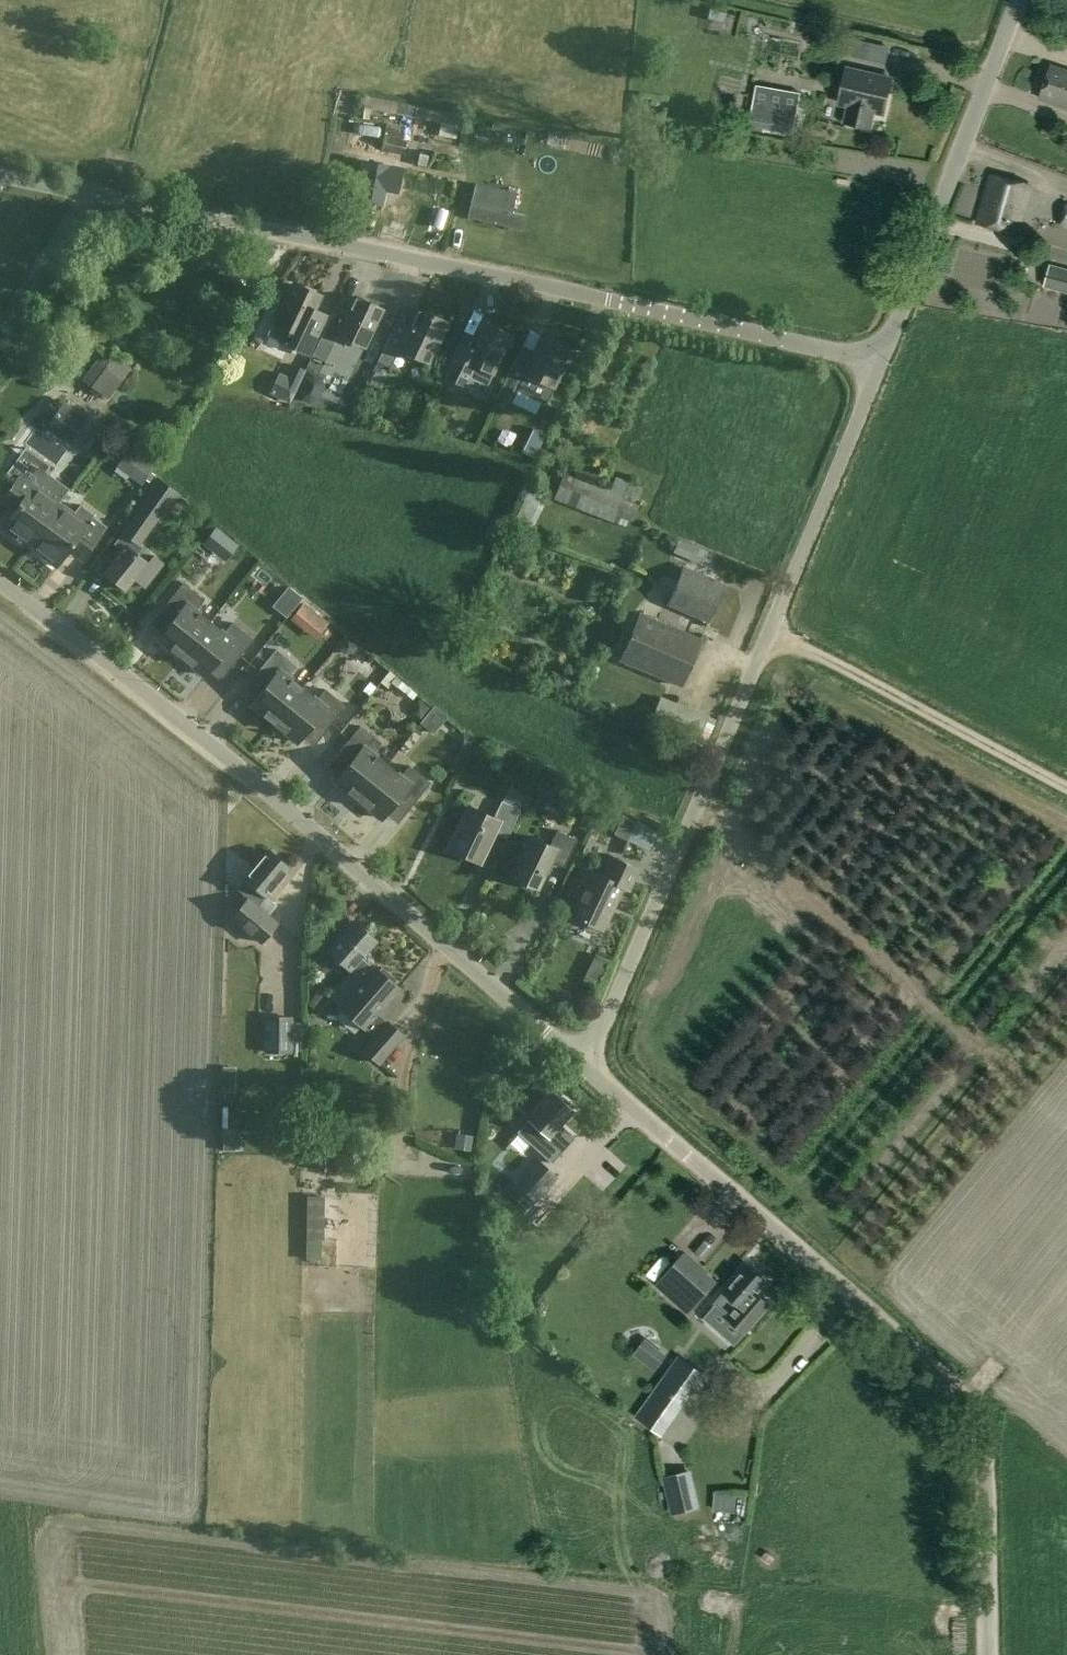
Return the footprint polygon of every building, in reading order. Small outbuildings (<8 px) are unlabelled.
[(1040,96),(1039,98),(1066,108),(1066,71),(1051,65),(1044,85),(1041,84),(1038,95),(1040,96)] [(846,68),(838,102),(849,105),(845,122),(868,127),(872,110),(883,113),(891,79),(846,68)] [(461,115),(366,96),(362,118),(369,119),(370,112),(373,113),(374,109),(415,118),(413,130),(456,139),(458,130),(461,130),(463,122),(460,122),(461,115)] [(796,111),(753,104),(749,125),(792,132),(796,111)] [(407,141),(384,136),(381,148),(403,154),(407,141)] [(396,191),(401,169),(365,161),(357,198),(381,203),(384,188),(396,191)] [(990,175),(977,223),(1015,233),(1030,186),(990,175)] [(475,185),(468,217),(521,229),(524,215),(513,212),(517,195),(475,185)] [(20,222),(0,222),(0,245),(3,245),(3,230),(20,230),(20,222)] [(1049,265),(1043,286),(1066,293),(1066,269),(1049,265)] [(280,338),(309,352),(321,326),(323,328),(329,315),(315,309),(321,296),(292,283),(275,321),(285,326),(280,338)] [(321,337),(333,343),(338,334),(365,346),(382,309),(355,296),(345,318),(333,312),(321,337)] [(378,361),(391,367),(399,348),(429,362),(447,322),(417,308),(404,337),(391,331),(378,361)] [(471,349),(459,343),(443,377),(467,389),(472,379),(487,386),(511,335),(483,322),(471,349)] [(529,361),(516,355),(497,397),(511,404),(517,391),(543,403),(548,401),(554,387),(553,386),(572,347),(542,333),(529,361)] [(98,358),(82,380),(108,400),(125,378),(112,368),(117,362),(105,353),(101,360),(98,358)] [(290,382),(305,385),(311,359),(296,355),(290,382)] [(88,419),(63,402),(46,426),(70,443),(88,419)] [(523,453),(534,459),(545,435),(534,430),(523,453)] [(133,444),(116,467),(142,485),(146,479),(150,482),(155,474),(151,472),(158,462),(133,444)] [(32,543),(43,527),(59,506),(46,497),(56,482),(42,472),(38,477),(24,467),(19,474),(4,496),(15,504),(16,507),(2,527),(14,537),(18,532),(32,543)] [(565,473),(555,498),(631,527),(641,501),(565,473)] [(146,498),(120,533),(122,534),(139,548),(140,546),(165,511),(168,514),(181,495),(158,476),(143,496),(146,498)] [(534,483),(525,518),(542,523),(551,487),(534,483)] [(67,551),(81,561),(102,533),(107,526),(79,506),(72,516),(59,506),(43,527),(32,543),(46,553),(43,558),(56,567),(67,551)] [(202,544),(211,551),(224,535),(215,528),(202,544)] [(114,544),(122,550),(104,572),(125,588),(133,577),(144,586),(163,563),(153,555),(147,562),(138,555),(143,548),(140,546),(139,548),(122,534),(114,544)] [(683,567),(667,604),(708,621),(723,585),(683,567)] [(182,657),(210,621),(196,610),(204,600),(183,583),(163,608),(175,618),(158,638),(182,657)] [(323,629),(337,611),(310,590),(296,608),(323,629)] [(700,639),(639,614),(620,660),(680,685),(700,639)] [(210,621),(182,657),(205,676),(221,655),(233,665),(254,640),(233,623),(225,633),(210,621)] [(274,723),(303,688),(289,676),(297,666),(276,649),(256,675),(267,685),(251,705),(274,723)] [(303,688),(274,723),(297,742),(314,722),(326,732),(346,706),(326,689),(317,700),(303,688)] [(710,715),(661,696),(649,725),(698,744),(698,742),(707,745),(714,729),(706,725),(710,715)] [(434,706),(420,723),(433,734),(447,717),(434,706)] [(359,800),(387,765),(373,753),(381,743),(360,726),(340,751),(352,761),(335,781),(359,800)] [(483,750),(475,746),(473,752),(480,756),(483,750)] [(387,765),(359,800),(382,819),(398,799),(410,808),(431,783),(410,766),(402,776),(387,765)] [(479,862),(493,832),(507,839),(528,793),(510,785),(503,802),(502,801),(494,818),(466,805),(447,847),(479,862)] [(586,810),(579,825),(588,831),(589,829),(591,830),(598,816),(596,815),(598,812),(588,807),(587,811),(586,810)] [(556,831),(549,846),(529,836),(510,875),(538,889),(551,861),(563,867),(576,840),(556,831)] [(266,896),(289,868),(268,850),(244,878),(245,878),(237,888),(247,897),(230,918),(261,945),(279,922),(257,904),(265,895),(266,896)] [(573,894),(580,897),(571,915),(602,930),(622,886),(628,889),(639,868),(607,853),(598,873),(585,867),(573,894)] [(352,970),(362,957),(376,941),(353,920),(327,950),(350,971),(351,969),(352,970)] [(372,965),(362,957),(352,970),(361,978),(338,1005),(374,1036),(386,1022),(377,1013),(399,987),(393,982),(396,978),(382,966),(379,969),(373,964),(372,965)] [(317,1010),(327,996),(319,989),(308,1003),(317,1010)] [(265,1015),(264,1053),(292,1054),(292,1051),(303,1051),(304,1022),(293,1022),(293,1017),(265,1015)] [(374,1036),(363,1048),(379,1062),(403,1033),(388,1020),(386,1022),(374,1036)] [(561,1102),(551,1094),(518,1135),(545,1157),(557,1143),(552,1138),(573,1112),(571,1110),(573,1107),(564,1099),(561,1102)] [(470,1151),(472,1137),(458,1135),(457,1150),(470,1151)] [(536,1203),(559,1177),(538,1158),(515,1184),(518,1186),(505,1201),(519,1214),(532,1200),(536,1203)] [(321,1196),(307,1196),(307,1238),(321,1238),(321,1196)] [(663,1284),(693,1310),(714,1285),(685,1259),(663,1284)] [(724,1291),(714,1302),(730,1315),(727,1319),(745,1334),(771,1304),(758,1293),(768,1282),(747,1263),(723,1291),(724,1291)] [(644,1406),(670,1424),(704,1375),(679,1356),(644,1406)] [(669,1498),(696,1492),(691,1472),(665,1478),(669,1498)]
